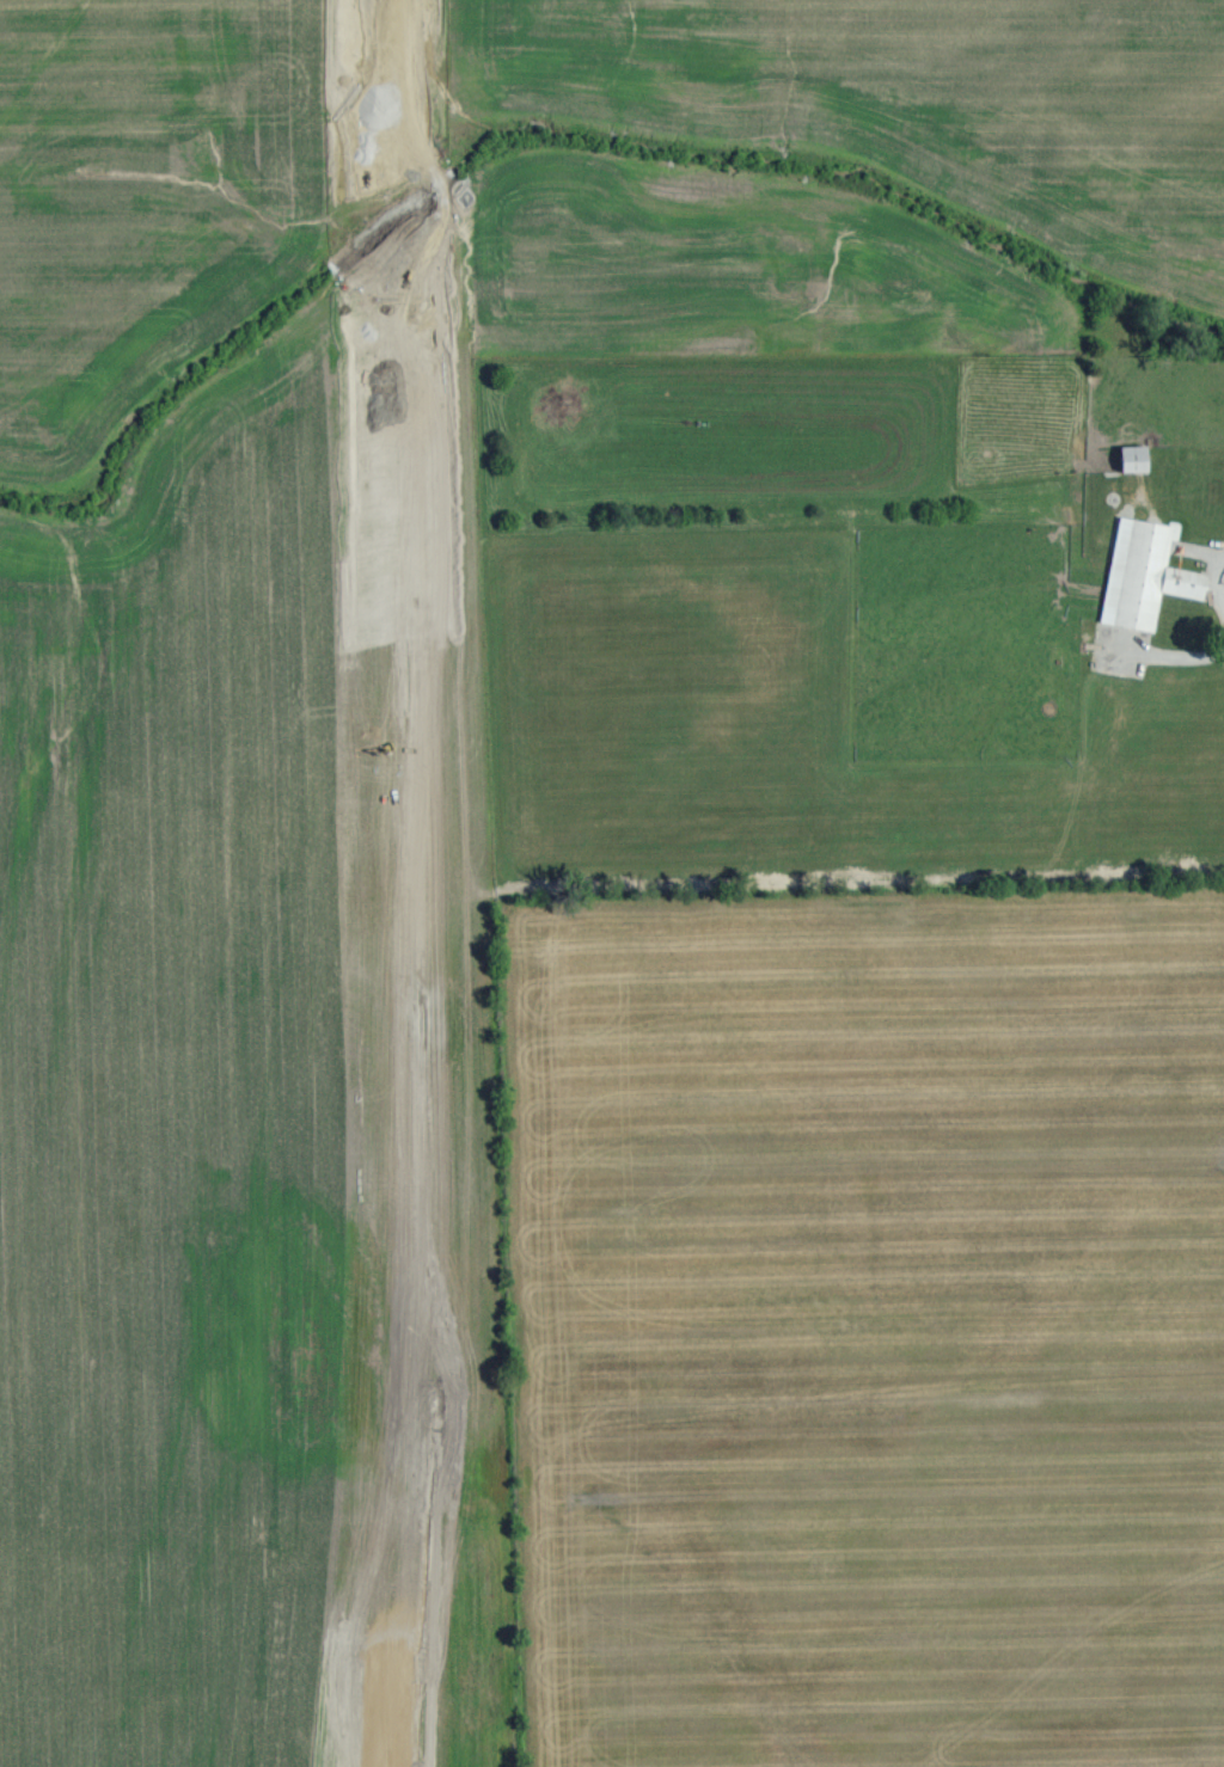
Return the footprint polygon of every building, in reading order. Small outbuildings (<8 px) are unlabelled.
[(1122,444),(1123,469),(1149,468),(1149,443),(1122,444)] [(1104,621),(1157,629),(1163,591),(1205,597),(1209,571),(1169,565),(1176,523),(1121,514),(1104,621)]
